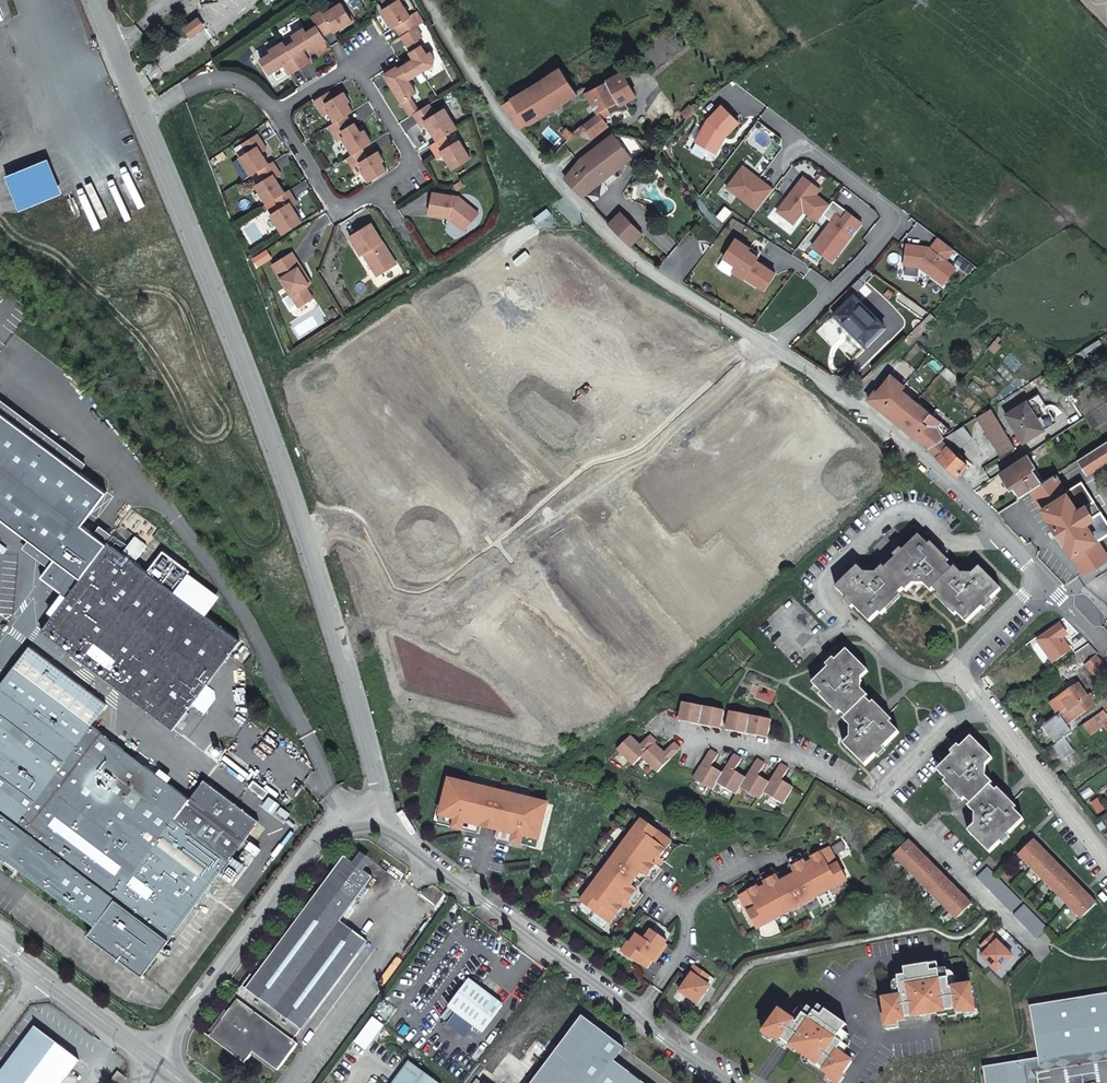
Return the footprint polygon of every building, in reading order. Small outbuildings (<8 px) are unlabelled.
[(418,23),(412,13),(408,15),(399,0),(394,0),(380,9),(385,17),(387,16),(387,20),(391,26),(393,25),(399,34),(414,25),(418,23)] [(316,24),(323,33),(332,27),(334,30),(340,26),(342,22),(343,24),(351,19),(340,1),(323,12),(321,9),(311,15),(316,24)] [(197,18),(184,28),(190,35),(203,25),(197,18)] [(323,33),(316,24),(306,30),(303,26),(291,33),(295,39),(286,45),(299,66),(309,60),(301,47),(306,44),(308,49),(326,38),(323,33)] [(410,76),(420,70),(432,63),(433,57),(429,50),(425,52),(416,38),(420,35),(414,25),(399,34),(409,50),(408,51),(414,60),(407,61),(402,64),(410,76)] [(286,45),(282,40),(269,48),(271,51),(259,58),(268,72),(283,63),(289,72),(299,66),(286,45)] [(410,76),(402,64),(397,67),(395,65),(383,72),(388,81),(396,83),(391,86),(400,100),(409,95),(415,91),(407,78),(410,76)] [(576,92),(560,67),(501,105),(519,129),(552,108),(559,103),(576,92)] [(597,112),(606,127),(614,124),(605,107),(616,101),(621,109),(633,102),(631,98),(635,95),(621,71),(586,92),(597,112)] [(328,111),(334,120),(346,113),(352,109),(346,101),(349,100),(343,90),(336,94),(336,97),(332,97),(328,90),(313,99),(322,114),(328,111)] [(400,100),(409,114),(413,112),(417,109),(409,95),(400,100)] [(417,109),(413,112),(421,125),(426,122),(428,126),(435,127),(431,130),(436,139),(444,134),(456,127),(443,107),(434,113),(428,102),(417,109)] [(563,109),(559,103),(552,108),(555,113),(563,109)] [(725,137),(739,122),(721,105),(707,120),(695,142),(715,153),(721,144),(720,140),(723,135),(725,137)] [(689,119),(697,111),(693,106),(685,114),(689,119)] [(586,124),(583,128),(591,138),(606,127),(597,112),(586,124)] [(341,136),(352,153),(361,147),(371,141),(363,128),(357,131),(357,127),(354,121),(351,122),(346,113),(334,120),(328,124),(337,139),(341,136)] [(561,130),(568,140),(575,134),(567,126),(561,130)] [(256,132),(243,141),(248,149),(240,154),(251,172),(258,168),(267,162),(262,154),(260,155),(260,150),(260,149),(265,146),(256,132)] [(565,178),(581,195),(591,187),(644,147),(636,137),(612,133),(580,157),(565,178)] [(436,139),(429,143),(437,156),(442,152),(444,155),(448,158),(446,159),(452,167),(469,156),(458,138),(450,143),(444,134),(436,139)] [(352,153),(346,156),(357,173),(362,170),(368,180),(386,168),(381,160),(383,159),(377,149),(371,153),(370,157),(367,156),(361,147),(352,153)] [(22,208),(62,192),(48,157),(7,174),(22,208)] [(280,172),(272,159),(267,162),(258,168),(264,178),(256,183),(267,201),(274,197),(284,190),(278,182),(277,183),(276,179),(275,176),(280,172)] [(744,165),(742,168),(756,178),(758,176),(744,165)] [(742,168),(727,187),(757,210),(774,189),(758,176),(756,178),(742,168)] [(804,210),(818,221),(823,214),(831,205),(816,194),(821,189),(804,176),(778,210),(794,223),(804,210)] [(296,201),(288,188),(284,190),(274,197),(279,207),(270,213),(282,232),(301,220),(296,211),(293,213),(293,206),(291,204),(296,201)] [(432,191),(428,212),(448,216),(449,213),(453,216),(451,218),(463,228),(477,212),(458,195),(432,191)] [(845,245),(862,222),(834,200),(831,205),(823,214),(832,221),(813,246),(827,257),(837,244),(842,243),(845,245)] [(608,224),(630,244),(641,233),(617,209),(608,224)] [(371,221),(349,235),(361,253),(363,251),(365,250),(368,255),(366,257),(373,267),(378,263),(383,270),(396,262),(371,221)] [(750,247),(736,237),(723,256),(736,265),(733,271),(743,278),(745,276),(764,289),(775,272),(756,259),(758,256),(748,249),(750,247)] [(954,251),(939,239),(931,250),(929,248),(927,251),(921,250),(921,247),(907,245),(904,265),(921,268),(943,285),(956,269),(946,261),(954,251)] [(837,244),(827,257),(832,261),(845,245),(842,243),(837,244)] [(291,250),(271,263),(298,305),(312,296),(305,285),(308,283),(298,266),(300,264),(291,250)] [(378,263),(373,267),(377,274),(383,270),(378,263)] [(308,283),(305,285),(312,296),(315,294),(308,283)] [(852,297),(830,321),(860,349),(884,326),(852,297)] [(870,399),(915,437),(916,436),(929,447),(950,433),(942,422),(903,391),(906,388),(892,377),(879,393),(876,391),(870,399)] [(1041,426),(1022,399),(1002,413),(1022,440),(1041,426)] [(2,413),(22,429),(29,420),(8,405),(2,413)] [(991,406),(977,416),(1002,454),(1017,444),(991,406)] [(106,544),(82,525),(107,493),(94,483),(104,470),(50,429),(40,443),(22,429),(2,413),(0,412),(0,517),(56,559),(42,577),(67,596),(106,544)] [(973,437),(964,424),(950,433),(929,447),(927,448),(957,474),(966,463),(952,450),(973,437)] [(1077,459),(1087,474),(1106,461),(1106,439),(1077,459)] [(1038,469),(1027,453),(1000,471),(1011,487),(1014,485),(1021,496),(1042,482),(1035,471),(1038,469)] [(1042,482),(1045,480),(1038,469),(1035,471),(1042,482)] [(1055,474),(1045,480),(1042,482),(1021,496),(1018,498),(1017,498),(1018,499),(998,512),(1005,524),(1029,507),(1024,500),(1034,494),(1084,573),(1106,558),(1106,556),(1097,540),(1106,534),(1106,519),(1082,480),(1065,490),(1055,474)] [(1014,485),(1011,487),(1018,498),(1021,496),(1014,485)] [(838,588),(872,622),(905,590),(907,592),(920,580),(932,592),(935,590),(968,624),(1003,590),(981,568),(968,580),(961,573),(959,576),(954,575),(951,572),(953,569),(920,536),(886,569),(889,572),(886,575),(881,575),(878,572),(872,579),(859,567),(838,588)] [(134,537),(122,554),(134,563),(146,546),(134,537)] [(41,630),(172,729),(192,704),(206,685),(237,642),(134,563),(122,554),(107,543),(106,544),(67,596),(41,630)] [(1059,624),(1038,639),(1053,662),(1070,650),(1062,638),(1067,634),(1059,624)] [(1069,645),(1075,654),(1090,644),(1082,635),(1069,645)] [(1095,655),(1098,653),(1090,644),(1075,654),(1085,665),(1095,655)] [(91,725),(106,705),(29,647),(0,684),(0,853),(6,858),(18,867),(94,925),(87,935),(142,977),(258,822),(203,780),(188,799),(91,725)] [(845,744),(867,767),(902,733),(868,699),(871,696),(858,683),(871,672),(849,650),(814,683),(846,716),(847,718),(845,719),(857,732),(857,733),(845,744)] [(1085,665),(1100,681),(1106,675),(1106,668),(1095,655),(1085,665)] [(1052,703),(1059,714),(1087,694),(1079,683),(1052,703)] [(206,685),(192,704),(204,713),(215,698),(214,690),(206,685)] [(1063,737),(1071,732),(1066,724),(1094,705),(1091,700),(1094,698),(1090,692),(1087,694),(1059,714),(1044,725),(1056,743),(1063,737)] [(705,706),(684,702),(681,717),(693,719),(692,723),(701,725),(705,706)] [(705,706),(701,725),(710,727),(710,723),(722,725),(725,711),(705,706)] [(1102,710),(1082,724),(1089,734),(1103,724),(1106,730),(1106,717),(1102,710)] [(752,716),(731,712),(728,726),(740,729),(739,733),(748,735),(752,716)] [(752,716),(748,735),(757,736),(758,733),(769,735),(772,720),(752,716)] [(658,741),(651,734),(641,744),(640,743),(637,745),(629,738),(618,749),(634,765),(642,757),(653,745),(656,743),(658,741)] [(632,735),(629,738),(637,745),(640,743),(632,735)] [(973,737),(938,770),(971,804),(969,806),(981,819),(969,831),(990,853),(1025,820),(992,786),(994,784),(982,771),(995,759),(973,737)] [(1072,750),(1063,737),(1056,743),(1052,745),(1061,758),(1072,750)] [(682,748),(675,742),(665,752),(664,750),(661,753),(653,745),(642,757),(658,772),(682,748)] [(656,743),(653,745),(661,753),(664,750),(656,743)] [(712,766),(719,754),(712,750),(694,778),(713,790),(717,783),(722,777),(712,771),(714,768),(712,766)] [(743,759),(735,754),(723,773),(722,777),(717,783),(737,795),(741,788),(745,781),(735,775),(737,772),(735,771),(743,759)] [(766,764),(758,759),(747,778),(745,781),(741,788),(760,800),(764,793),(768,786),(759,780),(761,777),(759,776),(766,764)] [(789,769),(782,764),(770,783),(768,786),(764,793),(784,805),(792,791),(782,785),(784,782),(782,781),(789,769)] [(723,773),(714,768),(712,771),(722,777),(723,773)] [(737,772),(735,775),(745,781),(747,778),(737,772)] [(761,777),(759,780),(768,786),(770,783),(761,777)] [(264,796),(269,790),(254,779),(249,785),(264,796)] [(557,803),(459,779),(450,818),(465,822),(463,830),(488,836),(490,828),(507,832),(505,841),(530,847),(532,838),(547,842),(557,803)] [(784,782),(782,785),(792,791),(794,788),(784,782)] [(450,818),(447,826),(463,830),(465,822),(450,818)] [(649,822),(589,903),(618,925),(630,909),(631,910),(636,904),(640,907),(642,908),(650,897),(644,892),(654,878),(661,883),(669,872),(667,870),(663,867),(667,861),(667,860),(679,844),(649,822)] [(532,838),(530,847),(545,851),(547,842),(532,838)] [(911,840),(895,856),(956,918),(973,902),(911,840)] [(1095,903),(1035,841),(1021,855),(1081,917),(1095,903)] [(746,898),(763,930),(853,882),(835,849),(817,859),(817,858),(810,862),(807,857),(806,855),(794,862),(797,869),(782,877),(779,870),(766,877),(767,878),(770,884),(763,887),(764,888),(746,898)] [(807,857),(810,862),(817,858),(814,853),(807,857)] [(18,867),(6,858),(3,863),(15,871),(18,867)] [(672,864),(667,861),(663,867),(667,870),(672,864)] [(987,867),(977,876),(1011,910),(1021,900),(987,867)] [(312,900),(340,921),(356,899),(328,878),(312,900)] [(760,882),(763,887),(770,884),(767,878),(760,882)] [(1099,896),(1104,902),(1106,900),(1106,898),(1103,893),(1099,896)] [(209,1030),(229,1046),(248,1059),(253,1052),(256,1047),(281,1065),(297,1043),(293,1039),(301,1029),(367,941),(340,921),(312,900),(246,988),(242,985),(209,1030)] [(1022,901),(1012,911),(1037,936),(1047,926),(1022,901)] [(636,904),(631,910),(635,913),(640,907),(636,904)] [(635,943),(628,954),(642,963),(644,962),(654,970),(674,942),(658,931),(651,940),(643,935),(637,944),(635,943)] [(887,1000),(891,1024),(910,1021),(909,1019),(959,1010),(960,1012),(978,1009),(974,985),(954,988),(950,969),(943,970),(942,963),(908,969),(909,976),(902,977),(905,997),(887,1000)] [(703,968),(686,992),(704,1005),(716,988),(711,984),(716,977),(703,968)] [(447,1008),(481,1032),(501,1006),(467,980),(447,1008)] [(989,1082),(1034,1082),(1032,1073),(1036,1067),(1106,1055),(1106,993),(1032,1006),(1041,1058),(986,1067),(989,1082)] [(803,1024),(785,1011),(771,1031),(786,1042),(787,1040),(829,1069),(827,1071),(843,1082),(857,1062),(842,1052),(854,1035),(848,1031),(852,1025),(824,1006),(820,1012),(814,1007),(803,1024)] [(383,1027),(373,1019),(354,1043),(365,1051),(383,1027)] [(36,1028),(0,1076),(0,1082),(63,1082),(80,1060),(36,1028)] [(227,1049),(229,1046),(209,1030),(206,1033),(227,1049)] [(591,1080),(537,1039),(504,1082),(589,1082),(591,1080)] [(253,1052),(278,1070),(281,1065),(256,1047),(253,1052)] [(1034,1082),(1040,1082),(1038,1073),(1106,1061),(1106,1055),(1036,1067),(1032,1073),(1034,1082)] [(406,1062),(391,1082),(434,1082),(406,1062)] [(110,1079),(115,1082),(121,1082),(124,1079),(124,1076),(117,1071),(110,1079)]
